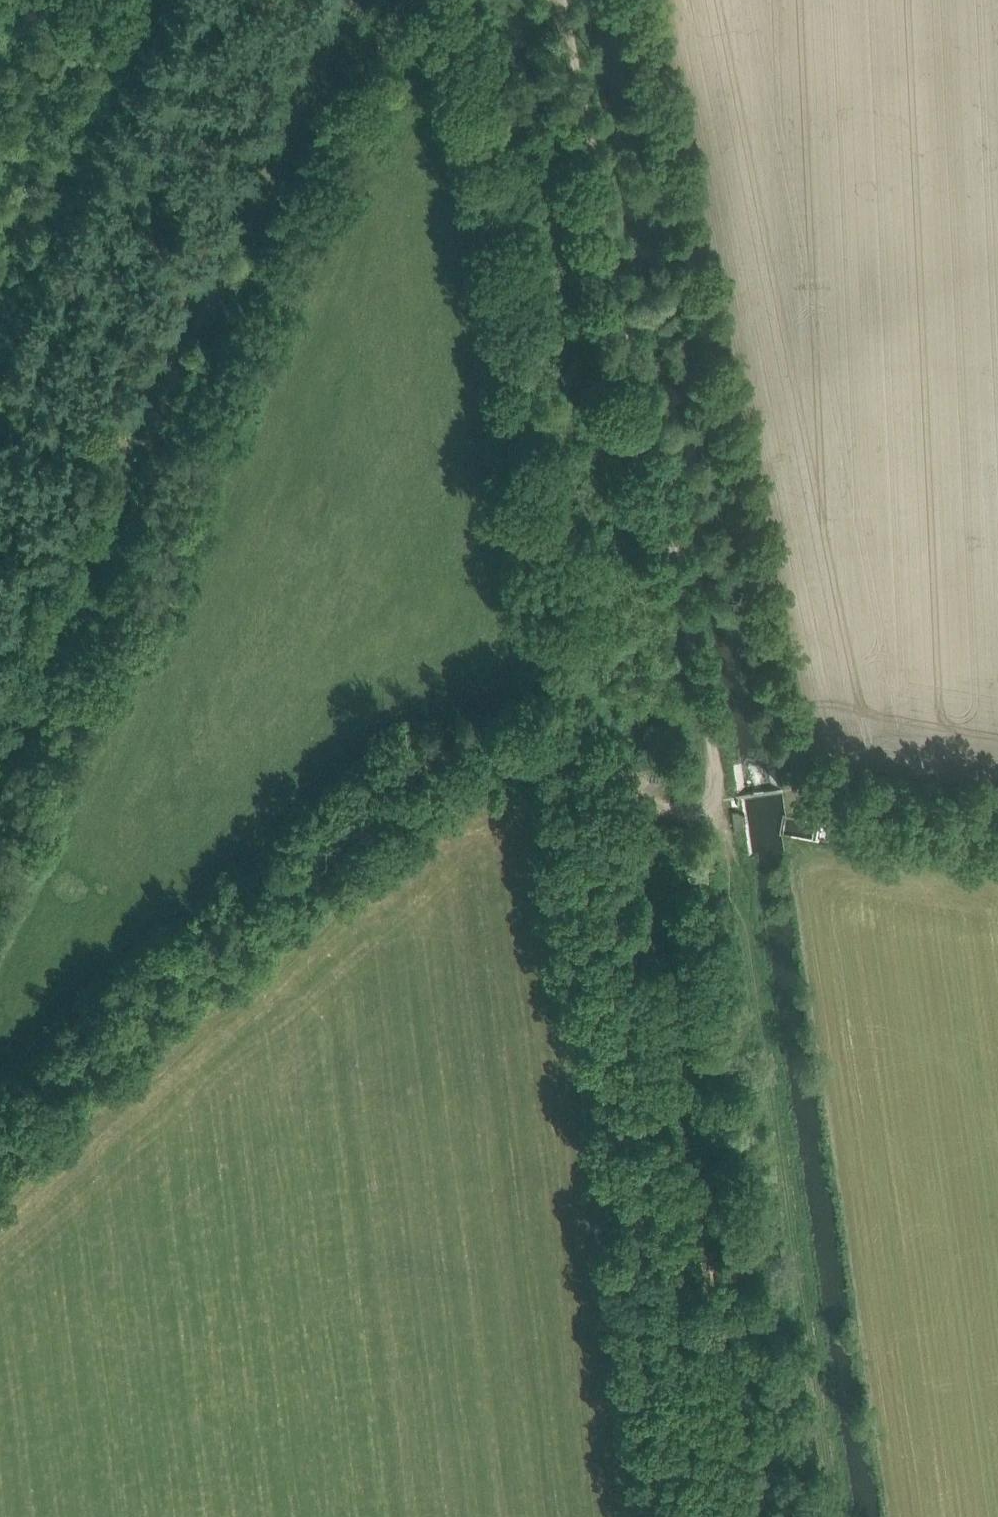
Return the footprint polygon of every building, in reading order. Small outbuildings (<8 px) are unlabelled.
[(735,809),(731,810),(734,831),(738,831),(746,823),(745,813),(735,809)]
